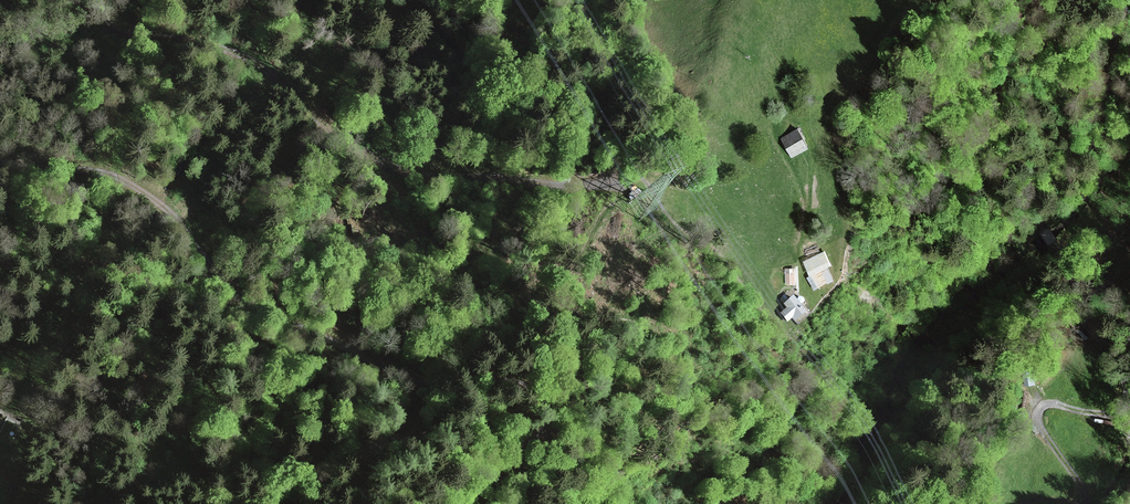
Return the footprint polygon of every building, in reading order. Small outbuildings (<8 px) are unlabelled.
[(799,127),(781,137),(793,157),(811,146),(799,127)] [(824,251),(804,260),(811,275),(831,265),(824,251)] [(808,277),(815,290),(833,280),(827,267),(808,277)] [(795,268),(786,269),(787,283),(796,282),(795,268)] [(794,294),(783,304),(786,307),(780,313),(788,321),(791,318),(794,321),(808,310),(794,294)] [(1034,365),(1022,368),(1025,386),(1037,383),(1034,365)]
